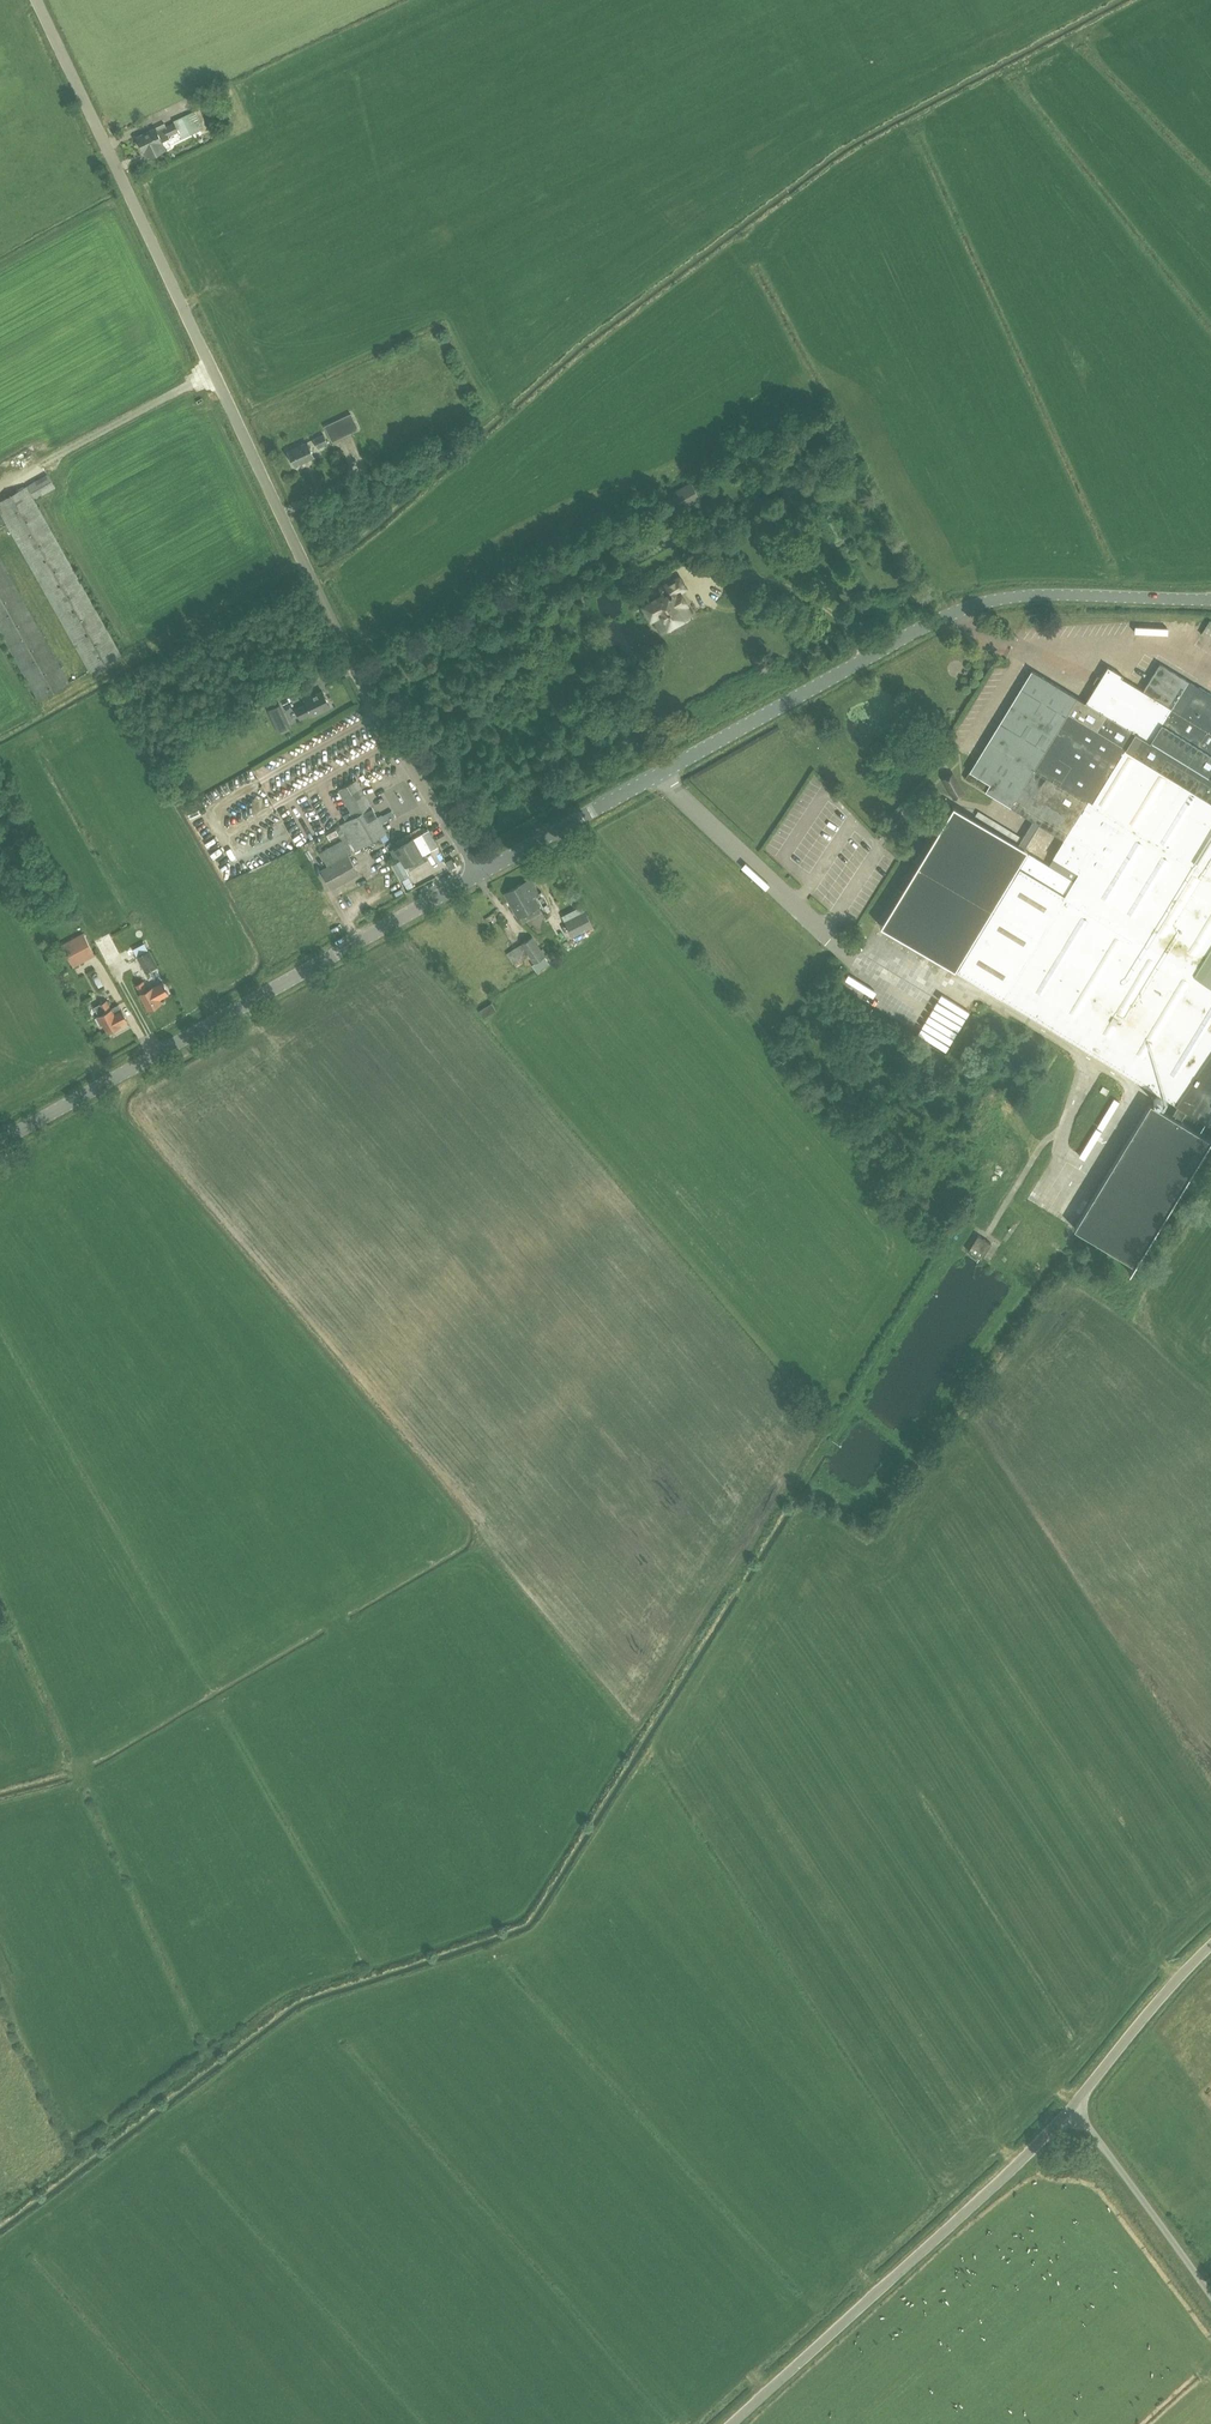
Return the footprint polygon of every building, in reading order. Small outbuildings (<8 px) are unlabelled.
[(233,119),(225,99),(212,105),(220,124),(233,119)] [(168,137),(177,133),(179,132),(183,138),(204,129),(195,111),(194,112),(174,120),(174,122),(163,127),(156,130),(162,142),(165,141),(164,138),(167,136),(168,137)] [(162,142),(156,130),(155,128),(137,137),(148,159),(166,150),(162,142)] [(324,426),(328,432),(332,442),(359,429),(351,412),(324,426)] [(328,444),(328,443),(323,433),(313,438),(318,449),(328,444)] [(296,467),(314,458),(307,443),(289,451),(296,467)] [(90,671),(121,654),(31,494),(33,493),(35,497),(55,487),(48,475),(0,502),(0,510),(90,671)] [(677,512),(701,499),(691,481),(667,495),(677,512)] [(595,548),(607,542),(603,534),(592,540),(595,548)] [(37,700),(68,684),(0,560),(0,633),(37,700)] [(681,619),(691,613),(687,605),(688,604),(681,590),(686,587),(680,576),(661,587),(664,593),(644,605),(651,619),(655,617),(662,629),(671,624),(672,625),(674,626),(677,626),(679,624),(681,622),(681,620),(681,619)] [(1180,617),(1174,626),(1183,632),(1188,623),(1180,617)] [(1210,637),(1210,619),(1206,617),(1199,631),(1210,637)] [(954,805),(881,925),(955,970),(959,965),(960,966),(958,970),(1178,1105),(1187,1110),(1210,1124),(1210,694),(1160,663),(1143,691),(1121,677),(1123,675),(1108,666),(1086,702),(1032,669),(976,761),(966,778),(1033,819),(1018,844),(954,805)] [(306,700),(305,700),(307,704),(296,709),(301,719),(311,713),(312,715),(330,706),(323,691),(314,696),(313,694),(305,698),(306,700)] [(261,695),(265,704),(272,700),(268,692),(261,695)] [(268,710),(278,732),(292,726),(281,703),(268,710)] [(283,706),(286,713),(293,710),(291,703),(283,706)] [(941,779),(953,799),(966,792),(954,772),(941,779)] [(373,807),(357,779),(354,780),(354,781),(339,790),(350,811),(343,815),(346,821),(340,824),(341,826),(338,828),(336,828),(342,839),(320,852),(328,867),(322,871),(332,889),(359,874),(349,856),(348,854),(349,854),(354,851),(361,847),(361,849),(387,833),(373,807)] [(326,836),(337,831),(334,826),(324,831),(326,836)] [(296,831),(291,834),(297,844),(303,841),(296,831)] [(391,850),(395,859),(400,857),(405,865),(423,855),(414,838),(410,840),(407,836),(397,841),(399,846),(391,850)] [(443,855),(451,852),(447,842),(438,846),(443,855)] [(373,870),(387,863),(385,857),(370,864),(373,870)] [(401,860),(393,864),(401,880),(409,875),(401,860)] [(515,887),(529,912),(540,906),(534,895),(538,893),(531,879),(515,887)] [(529,912),(515,887),(504,893),(518,918),(529,912)] [(585,910),(564,920),(573,936),(593,926),(585,910)] [(66,937),(70,945),(83,940),(79,931),(66,937)] [(533,936),(521,944),(507,953),(514,964),(528,955),(533,963),(545,956),(533,936)] [(142,939),(131,945),(133,951),(145,945),(142,939)] [(74,958),(90,952),(86,940),(70,945),(74,958)] [(145,972),(158,966),(149,950),(137,956),(145,972)] [(85,969),(75,973),(85,993),(94,989),(85,969)] [(872,999),(878,985),(846,971),(840,985),(872,999)] [(149,1010),(162,1003),(154,987),(148,990),(144,981),(136,985),(141,994),(149,1010)] [(121,1024),(128,1020),(122,1010),(115,1013),(113,1009),(112,1009),(107,1001),(96,1007),(100,1015),(97,1017),(101,1025),(103,1023),(108,1032),(122,1024),(121,1024)] [(484,1017),(496,1010),(492,1003),(480,1010),(484,1017)] [(922,1017),(914,1029),(941,1045),(945,1039),(942,1037),(946,1031),(922,1017)] [(1178,1105),(1172,1115),(1151,1102),(1075,1227),(1135,1264),(1210,1140),(1210,1138),(1181,1120),(1187,1110),(1178,1105)] [(982,1258),(991,1243),(979,1235),(969,1250),(982,1258)] [(1032,2090),(1026,2093),(1030,2101),(1037,2098),(1032,2090)]
